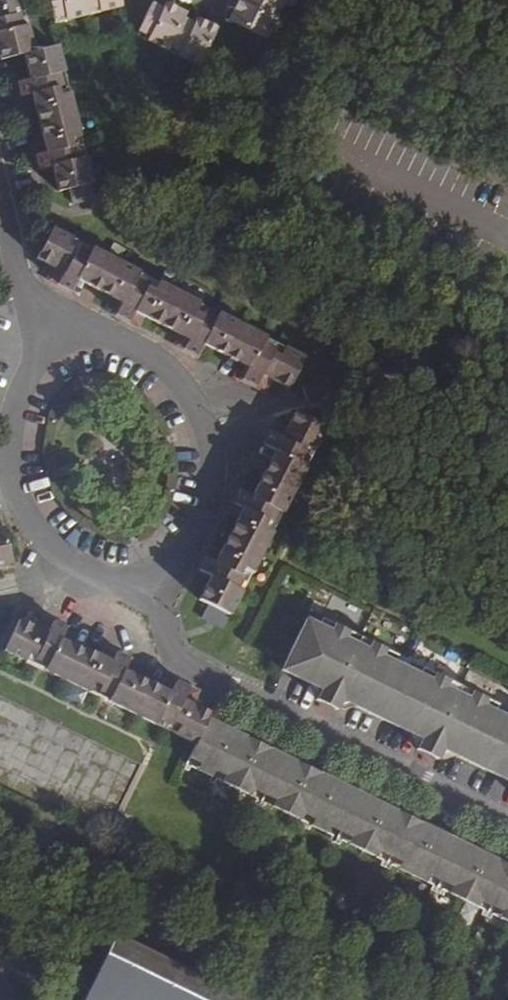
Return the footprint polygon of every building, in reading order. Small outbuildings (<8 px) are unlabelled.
[(55,193),(67,190),(91,184),(67,84),(57,46),(49,48),(35,51),(22,0),(0,0),(0,60),(11,58),(20,56),(27,80),(17,82),(21,97),(30,95),(45,154),(37,156),(41,173),(49,171),(55,193)] [(121,8),(120,0),(49,0),(53,18),(66,15),(67,21),(88,16),(87,10),(100,7),(101,13),(121,8)] [(244,4),(237,0),(228,20),(234,23),(270,41),(280,22),(274,19),(280,7),(285,10),(290,0),(245,0),(244,4)] [(197,69),(215,34),(218,28),(198,19),(194,25),(183,20),(186,13),(167,4),(163,11),(150,4),(136,33),(149,39),(146,44),(167,54),(169,49),(180,54),(177,60),(197,69)] [(91,184),(67,190),(70,204),(95,198),(91,184)] [(60,273),(54,284),(69,291),(75,279),(120,302),(114,314),(129,322),(135,310),(187,337),(182,349),(196,356),(201,344),(250,369),(244,380),(258,387),(264,376),(289,390),(305,358),(54,230),(38,261),(60,273)] [(212,581),(202,602),(214,608),(233,618),(331,429),(299,412),(285,438),(272,432),(265,447),(277,454),(254,498),(242,491),(234,507),(246,514),(219,566),(207,560),(199,575),(212,581)] [(8,567),(0,535),(0,569),(8,567)] [(233,618),(214,608),(207,622),(226,631),(233,618)] [(310,612),(280,672),(319,691),(314,701),(336,712),(341,700),(420,738),(415,750),(436,760),(441,749),(507,781),(507,709),(310,612)] [(192,748),(207,719),(211,710),(133,673),(137,665),(113,654),(110,661),(67,640),(71,633),(47,622),(43,629),(21,618),(3,656),(192,748)] [(207,719),(192,748),(187,758),(199,764),(195,772),(226,787),(230,779),(248,789),(244,795),(273,809),(276,803),(296,812),(292,820),(320,833),(323,826),(343,837),(340,843),(368,856),(371,849),(406,867),(403,873),(431,887),(434,880),(454,890),(451,897),(476,909),(480,901),(499,911),(495,918),(507,925),(507,865),(207,719)] [(118,931),(116,935),(85,999),(258,999),(118,931)] [(325,997),(315,996),(306,992),(302,999),(332,999),(325,997)]
